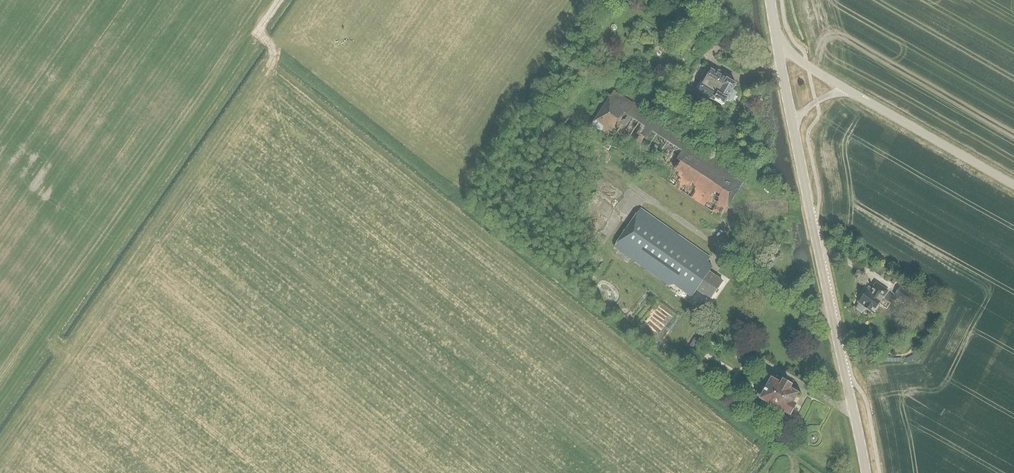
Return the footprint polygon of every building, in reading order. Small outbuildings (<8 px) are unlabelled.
[(694,35),(688,40),(693,46),(699,41),(694,35)] [(696,46),(693,52),(703,57),(706,51),(696,46)] [(708,68),(700,80),(697,78),(691,87),(692,87),(690,90),(694,92),(695,89),(699,91),(698,92),(720,104),(724,104),(727,99),(731,101),(736,93),(732,90),(735,85),(727,80),(729,75),(725,72),(722,77),(708,68)] [(609,71),(607,76),(618,83),(620,78),(609,71)] [(721,218),(747,179),(695,145),(692,145),(682,139),(681,136),(614,91),(588,130),(721,218)] [(558,123),(563,127),(571,117),(565,113),(558,123)] [(646,213),(650,208),(646,205),(642,210),(640,208),(614,245),(666,282),(674,283),(691,296),(697,289),(711,299),(723,282),(709,272),(712,267),(707,261),(709,258),(707,256),(709,254),(692,243),(691,245),(646,213)] [(776,255),(768,250),(764,257),(772,262),(776,255)] [(883,299),(888,292),(876,283),(872,289),(869,287),(866,292),(865,291),(862,292),(858,297),(860,298),(858,300),(860,301),(858,304),(856,309),(861,312),(865,308),(873,313),(882,298),(883,299)] [(910,294),(911,293),(900,285),(893,295),(904,302),(910,294)] [(700,300),(704,295),(697,291),(693,296),(700,300)] [(911,293),(910,294),(919,301),(921,297),(912,291),(911,293)] [(742,349),(737,358),(747,364),(753,355),(742,349)] [(793,402),(798,393),(789,388),(791,385),(777,377),(775,381),(768,376),(761,388),(766,391),(762,399),(763,400),(761,404),(762,407),(778,417),(782,416),(784,412),(787,414),(788,412),(792,411),(794,408),(793,405),(794,403),(793,402)]
